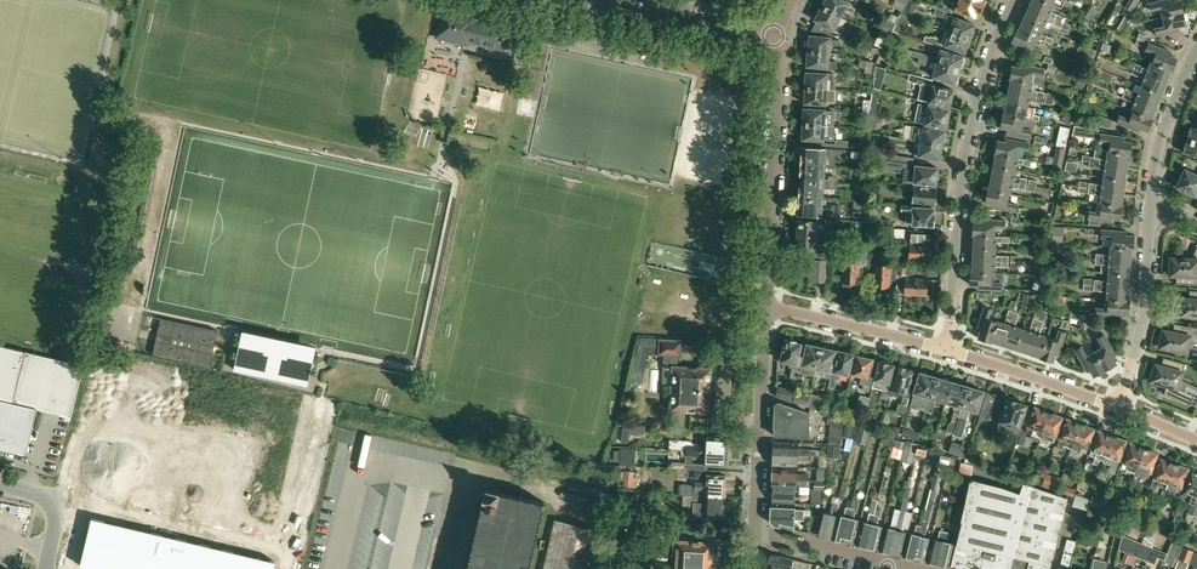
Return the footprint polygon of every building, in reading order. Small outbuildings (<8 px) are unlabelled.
[(822,5),(841,16),(845,9),(853,13),(855,8),(850,5),(850,6),(847,5),(849,2),(845,0),(823,0),(822,2),(822,4),(822,5)] [(982,6),(968,0),(959,0),(957,5),(953,3),(951,8),(945,6),(946,4),(938,1),(936,7),(946,11),(951,14),(953,9),(975,18),(977,14),(979,14),(979,13),(981,13),(983,8),(982,7),(982,6)] [(1028,7),(1070,25),(1073,20),(1051,10),(1053,4),(1044,0),(1031,0),(1028,7)] [(1118,2),(1126,7),(1132,10),(1138,0),(1119,0),(1118,2)] [(1162,16),(1184,11),(1181,0),(1173,0),(1172,0),(1159,0),(1148,2),(1150,9),(1160,7),(1162,16)] [(448,3),(445,13),(501,26),(504,16),(505,16),(447,2),(447,3),(448,3)] [(1141,2),(1137,8),(1142,11),(1146,4),(1141,2)] [(841,16),(822,5),(821,7),(819,7),(817,10),(818,13),(815,19),(817,20),(810,32),(831,35),(834,29),(841,33),(842,32),(845,27),(838,23),(841,16)] [(946,11),(936,7),(933,13),(944,18),(946,11)] [(1046,20),(1059,26),(1068,30),(1070,25),(1028,7),(1024,17),(1043,26),(1046,20)] [(1184,11),(1162,16),(1164,25),(1154,27),(1156,35),(1180,30),(1179,26),(1186,24),(1184,11)] [(443,12),(438,33),(467,40),(467,41),(482,45),(482,44),(501,48),(506,27),(501,26),(445,13),(443,12)] [(1127,12),(1123,19),(1128,22),(1132,15),(1127,12)] [(887,19),(896,23),(899,17),(891,13),(887,19)] [(895,25),(892,31),(899,33),(902,27),(906,20),(908,16),(901,14),(899,17),(896,23),(895,25)] [(943,28),(946,29),(970,38),(971,36),(972,37),(974,30),(973,30),(975,24),(948,14),(943,28)] [(1018,27),(1017,28),(1038,37),(1051,43),(1054,38),(1041,32),(1043,26),(1024,17),(1019,28),(1018,27)] [(891,31),(894,24),(886,19),(882,26),(891,31)] [(589,30),(571,25),(561,23),(560,29),(588,36),(589,30)] [(1038,37),(1017,28),(1012,39),(1013,41),(1019,43),(1018,46),(1039,56),(1042,50),(1033,45),(1036,37),(1038,38),(1038,37)] [(970,39),(970,38),(946,29),(942,39),(936,37),(935,38),(930,36),(930,37),(925,36),(924,40),(941,47),(942,44),(965,51),(967,45),(969,45),(971,40),(970,39)] [(808,49),(808,50),(830,52),(831,44),(839,45),(840,40),(834,39),(834,40),(831,40),(831,37),(810,35),(809,42),(807,42),(807,49),(808,49)] [(1169,54),(1171,51),(1149,42),(1146,49),(1155,53),(1152,61),(1151,61),(1172,70),(1177,58),(1176,57),(1169,54)] [(913,56),(919,58),(959,70),(961,63),(963,63),(965,57),(963,56),(963,55),(940,49),(938,57),(914,50),(913,56)] [(807,65),(828,67),(837,68),(838,61),(829,60),(830,52),(808,50),(808,52),(806,52),(806,58),(807,58),(807,65)] [(1043,61),(1049,63),(1051,64),(1053,59),(1045,56),(1043,61)] [(957,75),(959,70),(919,58),(917,63),(935,68),(933,76),(955,83),(956,81),(958,82),(959,76),(957,75)] [(866,60),(865,68),(864,72),(872,74),(875,62),(866,60)] [(1172,70),(1151,61),(1148,68),(1135,63),(1133,68),(1166,81),(1170,70),(1172,70)] [(1012,65),(1009,78),(1030,82),(1032,72),(1042,75),(1043,70),(1044,68),(1020,63),(1020,66),(1012,65)] [(1057,66),(1051,64),(1049,63),(1046,70),(1054,73),(1057,66)] [(884,76),(886,68),(875,66),(874,73),(884,76)] [(1166,81),(1133,68),(1131,73),(1144,78),(1141,85),(1161,93),(1166,81)] [(805,87),(827,88),(836,89),(836,79),(835,79),(835,73),(806,72),(806,79),(804,79),(804,86),(805,86),(805,87)] [(919,99),(949,106),(950,104),(952,103),(953,99),(952,97),(953,89),(931,83),(930,86),(925,85),(923,83),(925,77),(911,73),(909,80),(920,83),(922,86),(919,99)] [(1011,78),(1008,89),(1043,97),(1044,91),(1031,88),(1033,82),(1030,82),(1009,78),(1011,78)] [(1156,106),(1161,93),(1141,85),(1138,92),(1126,87),(1124,92),(1156,106)] [(827,97),(827,88),(805,87),(805,88),(804,88),(804,96),(805,96),(805,103),(826,104),(826,101),(829,102),(835,103),(836,97),(827,97)] [(1029,99),(1042,102),(1043,99),(1043,97),(1008,89),(1006,101),(1028,106),(1029,99)] [(1131,109),(1152,118),(1152,117),(1151,117),(1156,106),(1124,92),(1122,97),(1134,102),(1131,109)] [(871,100),(871,109),(870,114),(878,115),(880,103),(876,101),(877,95),(872,93),(871,100)] [(870,109),(871,109),(871,100),(863,99),(863,109),(870,109)] [(1002,112),(1026,117),(1034,119),(1038,120),(1040,115),(1026,112),(1028,106),(1006,101),(1004,112),(1002,112)] [(949,108),(919,102),(915,121),(945,127),(946,125),(947,125),(948,120),(947,119),(949,108)] [(803,123),(832,125),(834,125),(834,111),(829,111),(829,112),(826,112),(826,109),(804,108),(804,115),(802,116),(802,120),(803,121),(803,123)] [(1147,130),(1152,118),(1131,109),(1131,110),(1132,110),(1129,119),(1119,115),(1117,121),(1139,131),(1140,127),(1147,130)] [(1034,119),(1026,117),(1002,112),(1000,125),(1001,126),(1007,128),(1007,131),(1030,136),(1032,129),(1034,119)] [(1094,124),(1109,127),(1112,119),(1098,113),(1094,124)] [(879,115),(878,115),(870,114),(869,127),(875,128),(876,123),(879,121),(879,115)] [(869,126),(869,118),(860,117),(860,125),(869,126)] [(824,140),(824,137),(827,138),(827,139),(833,139),(833,133),(832,133),(832,125),(803,123),(803,125),(802,126),(802,130),(803,131),(803,139),(824,140)] [(912,139),(921,141),(942,144),(942,143),(944,142),(944,137),(943,137),(945,130),(914,124),(912,139)] [(1095,149),(1130,154),(1132,142),(1130,141),(1124,140),(1124,137),(1098,133),(1099,128),(1074,125),(1072,134),(1097,138),(1095,149)] [(1196,143),(1196,129),(1192,127),(1189,132),(1189,133),(1187,140),(1196,143)] [(1016,156),(1017,148),(1018,146),(1028,149),(1029,142),(1005,137),(1005,140),(998,139),(997,140),(994,152),(1018,157),(1018,156),(1016,156)] [(1187,140),(1185,147),(1184,147),(1184,153),(1196,157),(1196,143),(1187,140)] [(942,146),(942,144),(921,141),(920,148),(916,148),(914,155),(940,159),(941,152),(942,151),(943,147),(942,146)] [(802,164),(824,166),(834,166),(835,154),(838,154),(839,149),(825,148),(803,147),(802,164)] [(1081,160),(1089,161),(1127,167),(1128,155),(1130,155),(1130,154),(1095,149),(1094,156),(1082,154),(1081,160)] [(996,152),(994,164),(1015,169),(1016,162),(1030,165),(1031,159),(1018,157),(994,152),(996,152)] [(909,181),(936,184),(936,183),(938,182),(938,177),(937,175),(938,167),(912,164),(913,158),(895,156),(894,164),(901,165),(901,168),(909,169),(909,171),(910,171),(909,181)] [(1066,160),(1064,170),(1076,172),(1078,163),(1066,160)] [(1125,179),(1127,167),(1089,161),(1088,166),(1105,169),(1104,176),(1125,179)] [(801,173),(801,180),(836,182),(836,178),(829,177),(828,178),(828,179),(823,179),(824,166),(802,164),(802,166),(800,167),(800,172),(801,173)] [(1014,175),(1015,169),(994,164),(991,176),(1026,183),(1027,178),(1014,175)] [(1185,168),(1178,182),(1177,181),(1176,184),(1177,187),(1180,189),(1180,188),(1195,195),(1196,191),(1196,174),(1185,168)] [(988,187),(987,188),(1010,193),(1012,186),(1025,189),(1026,183),(991,176),(989,188),(988,187)] [(1123,192),(1125,179),(1104,176),(1103,184),(1090,182),(1089,187),(1123,192)] [(800,195),(800,197),(822,198),(823,185),(828,186),(829,188),(836,188),(836,182),(801,180),(800,187),(799,188),(798,194),(800,195)] [(913,202),(935,204),(935,202),(936,201),(936,197),(936,195),(936,187),(912,185),(911,192),(914,192),(913,202)] [(1101,194),(1100,202),(1122,206),(1123,205),(1121,205),(1123,192),(1089,187),(1088,192),(1101,194)] [(1010,193),(987,188),(985,200),(986,201),(993,202),(992,205),(1016,210),(1017,203),(1007,201),(1009,193),(1010,193)] [(822,207),(822,198),(800,197),(799,214),(841,216),(842,205),(831,204),(831,208),(822,207)] [(1121,218),(1122,206),(1100,202),(1096,202),(1095,211),(1089,210),(1088,217),(1090,217),(1089,225),(1100,225),(1101,219),(1112,221),(1113,217),(1120,218),(1121,218)] [(866,204),(865,221),(874,221),(875,204),(866,204)] [(922,208),(922,206),(902,205),(902,210),(906,210),(905,223),(933,225),(933,222),(934,221),(935,217),(934,215),(934,208),(922,208)] [(1027,208),(1018,207),(1018,211),(1025,212),(1018,211),(1017,217),(1025,218),(1026,213),(1027,213),(1027,208)] [(972,234),(994,235),(995,226),(1005,226),(1005,219),(981,218),(981,221),(974,221),(973,222),(972,234)] [(798,219),(797,234),(816,235),(816,236),(829,236),(829,231),(821,230),(821,229),(817,229),(817,220),(798,219)] [(863,234),(850,234),(850,240),(864,240),(864,221),(851,220),(851,227),(864,227),(863,234)] [(865,226),(865,237),(875,237),(875,226),(865,226)] [(1064,227),(1054,227),(1053,227),(1052,243),(1053,243),(1058,243),(1058,241),(1063,242),(1064,227)] [(895,228),(894,237),(904,238),(905,229),(895,228)] [(1134,236),(1132,234),(1126,234),(1126,230),(1102,229),(1102,235),(1102,236),(1103,236),(1112,237),(1112,245),(1111,245),(1110,246),(1133,247),(1134,236)] [(932,244),(933,234),(911,233),(910,238),(910,243),(909,259),(931,260),(932,244)] [(828,269),(828,260),(829,248),(821,248),(821,245),(816,244),(816,236),(816,235),(797,234),(796,249),(808,250),(812,250),(815,251),(814,259),(812,259),(811,268),(810,280),(827,281),(828,269)] [(974,235),(973,246),(996,248),(996,241),(1009,242),(1010,236),(994,235),(972,234),(974,235)] [(851,240),(851,252),(857,252),(857,257),(844,257),(843,278),(844,278),(846,282),(856,282),(859,279),(859,275),(864,275),(864,263),(866,264),(868,241),(851,240)] [(973,246),(973,259),(1009,261),(1009,255),(995,255),(996,248),(973,246)] [(1133,248),(1133,247),(1110,246),(1110,254),(1096,253),(1096,258),(1130,261),(1131,248),(1133,248)] [(1196,246),(1191,258),(1170,257),(1169,275),(1177,276),(1177,283),(1175,283),(1175,284),(1196,285),(1196,246)] [(1130,273),(1130,261),(1096,258),(1096,264),(1102,264),(1102,271),(1101,271),(1101,272),(1109,272),(1130,273)] [(971,270),(995,272),(995,265),(1008,266),(1009,261),(973,259),(972,270),(971,270)] [(890,287),(891,265),(875,264),(874,286),(890,287)] [(934,279),(907,277),(908,273),(911,274),(911,269),(907,269),(907,268),(898,268),(898,275),(897,293),(933,295),(934,279)] [(994,272),(995,272),(971,270),(970,283),(971,284),(978,284),(978,288),(1002,289),(1002,282),(992,281),(992,272),(994,272)] [(1095,279),(1094,284),(1129,287),(1130,273),(1109,272),(1108,280),(1095,279)] [(1128,299),(1129,287),(1094,284),(1094,289),(1107,290),(1107,298),(1129,299),(1128,299)] [(1196,317),(1196,291),(1189,290),(1191,291),(1190,298),(1182,297),(1180,315),(1196,317)] [(1023,293),(1021,303),(1031,304),(1033,295),(1023,293)] [(1129,299),(1107,298),(1108,299),(1108,308),(1097,307),(1096,314),(1120,316),(1121,312),(1127,313),(1128,312),(1129,299)] [(1011,300),(1008,309),(1014,311),(1017,302),(1011,300)] [(985,306),(978,329),(981,330),(979,336),(980,338),(992,342),(998,320),(997,320),(997,321),(989,318),(992,308),(985,306)] [(1034,315),(1040,317),(1042,310),(1036,308),(1034,315)] [(1005,322),(998,320),(992,342),(992,340),(1004,344),(1014,311),(1009,309),(1005,322)] [(1004,344),(1017,348),(1023,328),(1016,326),(1020,313),(1014,311),(1004,344)] [(1029,352),(1039,319),(1034,317),(1030,330),(1023,328),(1017,348),(1029,352)] [(218,331),(160,318),(152,354),(210,367),(218,331)] [(1041,357),(1048,336),(1041,333),(1045,321),(1039,319),(1029,352),(1041,356),(1041,357)] [(1162,329),(1159,347),(1187,353),(1189,342),(1196,343),(1196,328),(1173,323),(1173,324),(1176,324),(1174,332),(1162,329)] [(1056,354),(1059,355),(1066,332),(1059,329),(1056,339),(1048,337),(1048,336),(1041,357),(1052,360),(1054,360),(1056,354)] [(315,347),(282,340),(276,339),(243,332),(242,333),(242,336),(241,340),(240,345),(238,354),(235,369),(307,385),(310,369),(312,360),(313,356),(314,352),(315,348),(315,347)] [(1103,346),(1095,351),(1106,369),(1117,363),(1113,356),(1116,354),(1104,333),(1098,337),(1103,346)] [(789,367),(792,368),(790,378),(797,379),(802,357),(799,356),(802,344),(796,343),(796,342),(794,341),(793,339),(789,338),(787,340),(785,339),(781,361),(790,363),(789,367)] [(672,367),(671,384),(671,388),(670,410),(708,412),(709,395),(707,395),(707,390),(707,385),(709,385),(710,368),(677,366),(678,355),(681,355),(682,340),(658,339),(657,355),(663,356),(663,367),(672,367)] [(815,376),(817,368),(821,347),(820,347),(819,345),(816,344),(814,345),(812,345),(812,346),(807,345),(801,372),(815,376)] [(37,408),(71,416),(83,365),(49,357),(0,345),(0,448),(4,449),(26,454),(37,408)] [(825,370),(823,377),(829,378),(831,372),(836,351),(830,349),(829,349),(828,347),(824,346),(823,348),(821,347),(817,368),(825,370)] [(1094,376),(1106,369),(1095,351),(1087,355),(1082,346),(1076,349),(1087,370),(1090,369),(1094,376)] [(836,379),(839,380),(841,373),(849,375),(854,354),(851,354),(850,352),(847,351),(845,352),(838,351),(833,374),(832,374),(829,386),(834,388),(836,379)] [(865,383),(863,389),(870,391),(873,376),(871,376),(875,359),(865,357),(866,355),(859,353),(858,356),(856,355),(851,373),(862,376),(860,382),(865,383)] [(330,356),(327,363),(332,366),(336,359),(330,356)] [(1162,365),(1155,363),(1150,380),(1161,384),(1166,386),(1164,394),(1190,406),(1194,395),(1178,388),(1184,364),(1186,364),(1186,363),(1163,357),(1163,358),(1164,358),(1162,365)] [(888,400),(890,393),(894,379),(891,379),(895,365),(889,363),(888,361),(883,359),(880,361),(879,361),(873,387),(882,389),(880,398),(888,400)] [(898,365),(894,379),(890,393),(900,396),(901,390),(909,392),(915,370),(906,367),(906,366),(902,364),(900,366),(898,365)] [(920,409),(927,411),(929,403),(931,397),(937,376),(929,374),(928,373),(925,372),(923,372),(921,372),(915,392),(910,407),(920,409)] [(947,402),(953,381),(951,380),(950,379),(946,378),(945,379),(937,376),(931,397),(935,398),(947,402)] [(946,432),(954,434),(969,386),(961,383),(960,382),(957,381),(956,382),(953,381),(947,402),(954,404),(953,409),(954,411),(951,421),(949,423),(946,432)] [(793,402),(796,393),(796,392),(797,390),(777,385),(776,395),(790,400),(793,402)] [(962,438),(970,408),(979,411),(985,390),(983,389),(982,388),(979,387),(977,388),(969,386),(954,434),(954,435),(960,437),(962,438)] [(1028,430),(1022,428),(1023,427),(1020,426),(1022,420),(1023,420),(1026,411),(1026,410),(1028,404),(1018,400),(1018,398),(1012,396),(1010,398),(988,391),(984,406),(978,423),(985,425),(987,418),(989,418),(992,408),(1001,411),(1000,417),(1002,418),(999,426),(1019,433),(1016,443),(1022,445),(1027,431),(1028,430)] [(811,392),(811,394),(808,407),(823,412),(827,393),(817,395),(811,392)] [(810,398),(796,393),(793,402),(808,407),(810,398)] [(868,396),(859,393),(855,408),(864,411),(868,396)] [(898,403),(895,414),(904,416),(909,398),(903,397),(901,404),(898,403)] [(779,402),(776,404),(775,428),(776,428),(775,436),(809,437),(810,412),(779,402)] [(1027,431),(1041,436),(1050,411),(1036,406),(1028,430),(1027,431)] [(1064,416),(1050,411),(1041,436),(1055,441),(1064,416)] [(830,424),(843,425),(844,420),(839,418),(829,414),(826,423),(830,424)] [(861,424),(863,416),(853,414),(851,421),(861,424)] [(1064,444),(1073,448),(1081,423),(1067,418),(1057,447),(1063,448),(1064,444)] [(845,423),(843,436),(853,438),(855,425),(845,423)] [(1081,423),(1073,448),(1087,453),(1095,428),(1081,423)] [(893,425),(891,434),(898,436),(901,427),(893,425)] [(630,426),(630,428),(629,434),(630,434),(637,435),(637,433),(638,426),(630,426)] [(858,426),(856,436),(867,438),(869,429),(858,426)] [(629,442),(630,434),(629,434),(630,428),(623,427),(621,438),(621,441),(629,442)] [(903,428),(901,435),(915,439),(917,432),(903,428)] [(1113,435),(1099,430),(1090,454),(1104,460),(1113,435)] [(883,433),(881,442),(890,444),(892,435),(883,433)] [(1115,474),(1127,440),(1113,435),(1104,460),(1103,462),(1111,465),(1109,471),(1115,474)] [(687,450),(727,452),(727,438),(707,437),(707,444),(696,444),(693,441),(673,439),(669,439),(669,448),(682,449),(687,450)] [(809,454),(809,455),(816,455),(816,449),(798,448),(798,442),(774,441),(774,452),(809,454)] [(906,442),(902,455),(912,457),(916,445),(906,442)] [(1122,467),(1135,472),(1144,448),(1131,443),(1122,467)] [(917,445),(909,476),(914,477),(918,464),(917,464),(919,454),(925,456),(927,448),(917,445)] [(620,447),(620,449),(620,462),(619,464),(629,465),(630,448),(620,447)] [(1158,453),(1144,448),(1135,472),(1149,477),(1158,453)] [(726,466),(727,452),(687,450),(682,449),(681,456),(686,456),(693,456),(706,457),(706,464),(693,463),(686,463),(685,468),(708,469),(709,465),(726,466)] [(809,459),(809,455),(809,454),(774,452),(774,464),(797,465),(798,459),(809,459)] [(950,457),(941,454),(939,463),(948,465),(950,457)] [(1157,484),(1166,487),(1175,463),(1161,458),(1151,486),(1156,488),(1157,484)] [(1006,474),(1013,477),(1016,468),(1018,465),(1011,462),(1006,474)] [(961,463),(958,475),(969,478),(972,466),(961,463)] [(1189,468),(1175,463),(1166,487),(1174,490),(1173,492),(1179,494),(1189,468)] [(773,466),(773,478),(808,479),(808,474),(797,474),(797,467),(773,466)] [(1016,468),(1013,477),(1023,481),(1027,472),(1016,468)] [(623,486),(633,487),(634,477),(634,471),(624,471),(623,486)] [(1193,515),(1196,502),(1196,474),(1193,472),(1191,472),(1185,491),(1192,494),(1189,503),(1190,503),(1185,520),(1190,522),(1193,515)] [(1044,480),(1042,486),(1057,491),(1062,478),(1046,473),(1044,480)] [(694,495),(698,495),(698,490),(705,490),(705,495),(725,496),(725,475),(706,474),(706,481),(695,481),(694,484),(692,484),(679,484),(679,494),(684,494),(691,495),(694,495)] [(936,490),(937,487),(939,481),(940,476),(934,475),(931,489),(936,490)] [(1032,482),(1042,486),(1044,480),(1034,476),(1032,482)] [(795,490),(796,490),(797,485),(814,485),(813,490),(811,489),(811,503),(823,504),(824,480),(822,480),(816,480),(808,479),(773,478),(772,489),(774,490),(774,500),(794,501),(795,490)] [(958,568),(1050,568),(1067,498),(1061,496),(1024,483),(1021,493),(1001,486),(971,478),(961,520),(963,520),(951,567),(958,568)] [(1062,494),(1074,498),(1075,493),(1076,489),(1065,485),(1062,494)] [(545,502),(486,488),(467,568),(529,568),(545,502)] [(1089,505),(1090,505),(1090,499),(1075,493),(1074,498),(1072,505),(1087,511),(1089,505)] [(1090,505),(1105,511),(1108,501),(1106,501),(1107,498),(1092,493),(1090,499),(1090,505)] [(725,496),(705,495),(705,502),(698,502),(698,495),(694,495),(694,505),(693,510),(693,517),(704,518),(724,519),(725,496)] [(935,497),(929,495),(925,509),(931,510),(935,497)] [(1108,501),(1105,511),(1118,516),(1123,502),(1112,498),(1110,502),(1108,501)] [(771,502),(771,513),(804,515),(804,509),(794,509),(795,504),(771,502)] [(1132,502),(1126,516),(1136,520),(1138,515),(1142,506),(1132,502)] [(825,512),(819,535),(820,535),(822,536),(829,538),(830,538),(838,505),(833,504),(830,514),(825,512)] [(833,539),(844,541),(852,508),(846,507),(844,517),(838,515),(833,539)] [(852,508),(844,541),(854,543),(859,520),(854,519),(856,509),(852,508)] [(890,552),(898,520),(900,511),(895,510),(890,529),(885,527),(879,550),(890,552)] [(890,552),(901,555),(907,533),(901,531),(906,512),(900,511),(898,520),(890,552)] [(771,513),(770,520),(773,523),(793,529),(794,519),(804,520),(804,515),(771,513)] [(862,522),(856,544),(867,547),(875,514),(870,513),(868,523),(862,522)] [(875,514),(867,547),(877,549),(883,527),(877,525),(880,515),(875,514)] [(810,515),(807,532),(815,534),(820,516),(810,515)] [(1136,520),(1149,526),(1151,520),(1138,515),(1136,520)] [(643,516),(640,531),(652,534),(656,519),(643,516)] [(83,568),(85,568),(276,568),(278,564),(94,520),(83,568)] [(592,528),(555,520),(544,568),(594,568),(603,531),(592,528)] [(924,537),(928,523),(928,522),(923,521),(922,525),(915,558),(925,561),(930,538),(924,537)] [(1103,521),(1101,530),(1115,534),(1117,524),(1103,521)] [(904,555),(915,558),(922,525),(917,524),(914,534),(909,533),(904,555)] [(1171,524),(1167,533),(1178,537),(1182,528),(1171,524)] [(927,561),(938,564),(946,531),(941,530),(938,540),(933,539),(927,561)] [(946,531),(938,564),(948,566),(953,544),(948,543),(951,532),(946,531)] [(612,534),(605,563),(613,565),(620,536),(612,534)] [(1130,554),(1137,557),(1142,543),(1135,541),(1124,536),(1121,538),(1118,550),(1130,554)] [(623,537),(620,552),(633,555),(636,540),(623,537)] [(1076,541),(1067,539),(1060,566),(1058,566),(1057,568),(1069,568),(1076,541)] [(676,540),(676,560),(712,562),(713,542),(676,540)] [(1178,558),(1183,546),(1171,542),(1167,553),(1165,560),(1162,567),(1166,568),(1172,568),(1173,565),(1175,566),(1178,558)] [(1142,543),(1137,557),(1140,558),(1147,561),(1152,547),(1145,544),(1142,543)] [(1193,550),(1183,546),(1178,558),(1178,559),(1188,563),(1193,550)] [(1152,547),(1147,561),(1155,564),(1158,557),(1165,560),(1167,553),(1160,551),(1152,547)] [(1188,563),(1186,568),(1196,568),(1196,552),(1193,550),(1188,563)] [(792,565),(796,565),(806,568),(807,562),(806,562),(773,553),(769,556),(768,567),(792,568),(792,565)] [(632,568),(644,568),(646,560),(634,558),(632,568)] [(1107,562),(1096,559),(1093,568),(1105,568),(1107,562)] [(712,562),(676,560),(675,568),(711,568),(712,562)]
